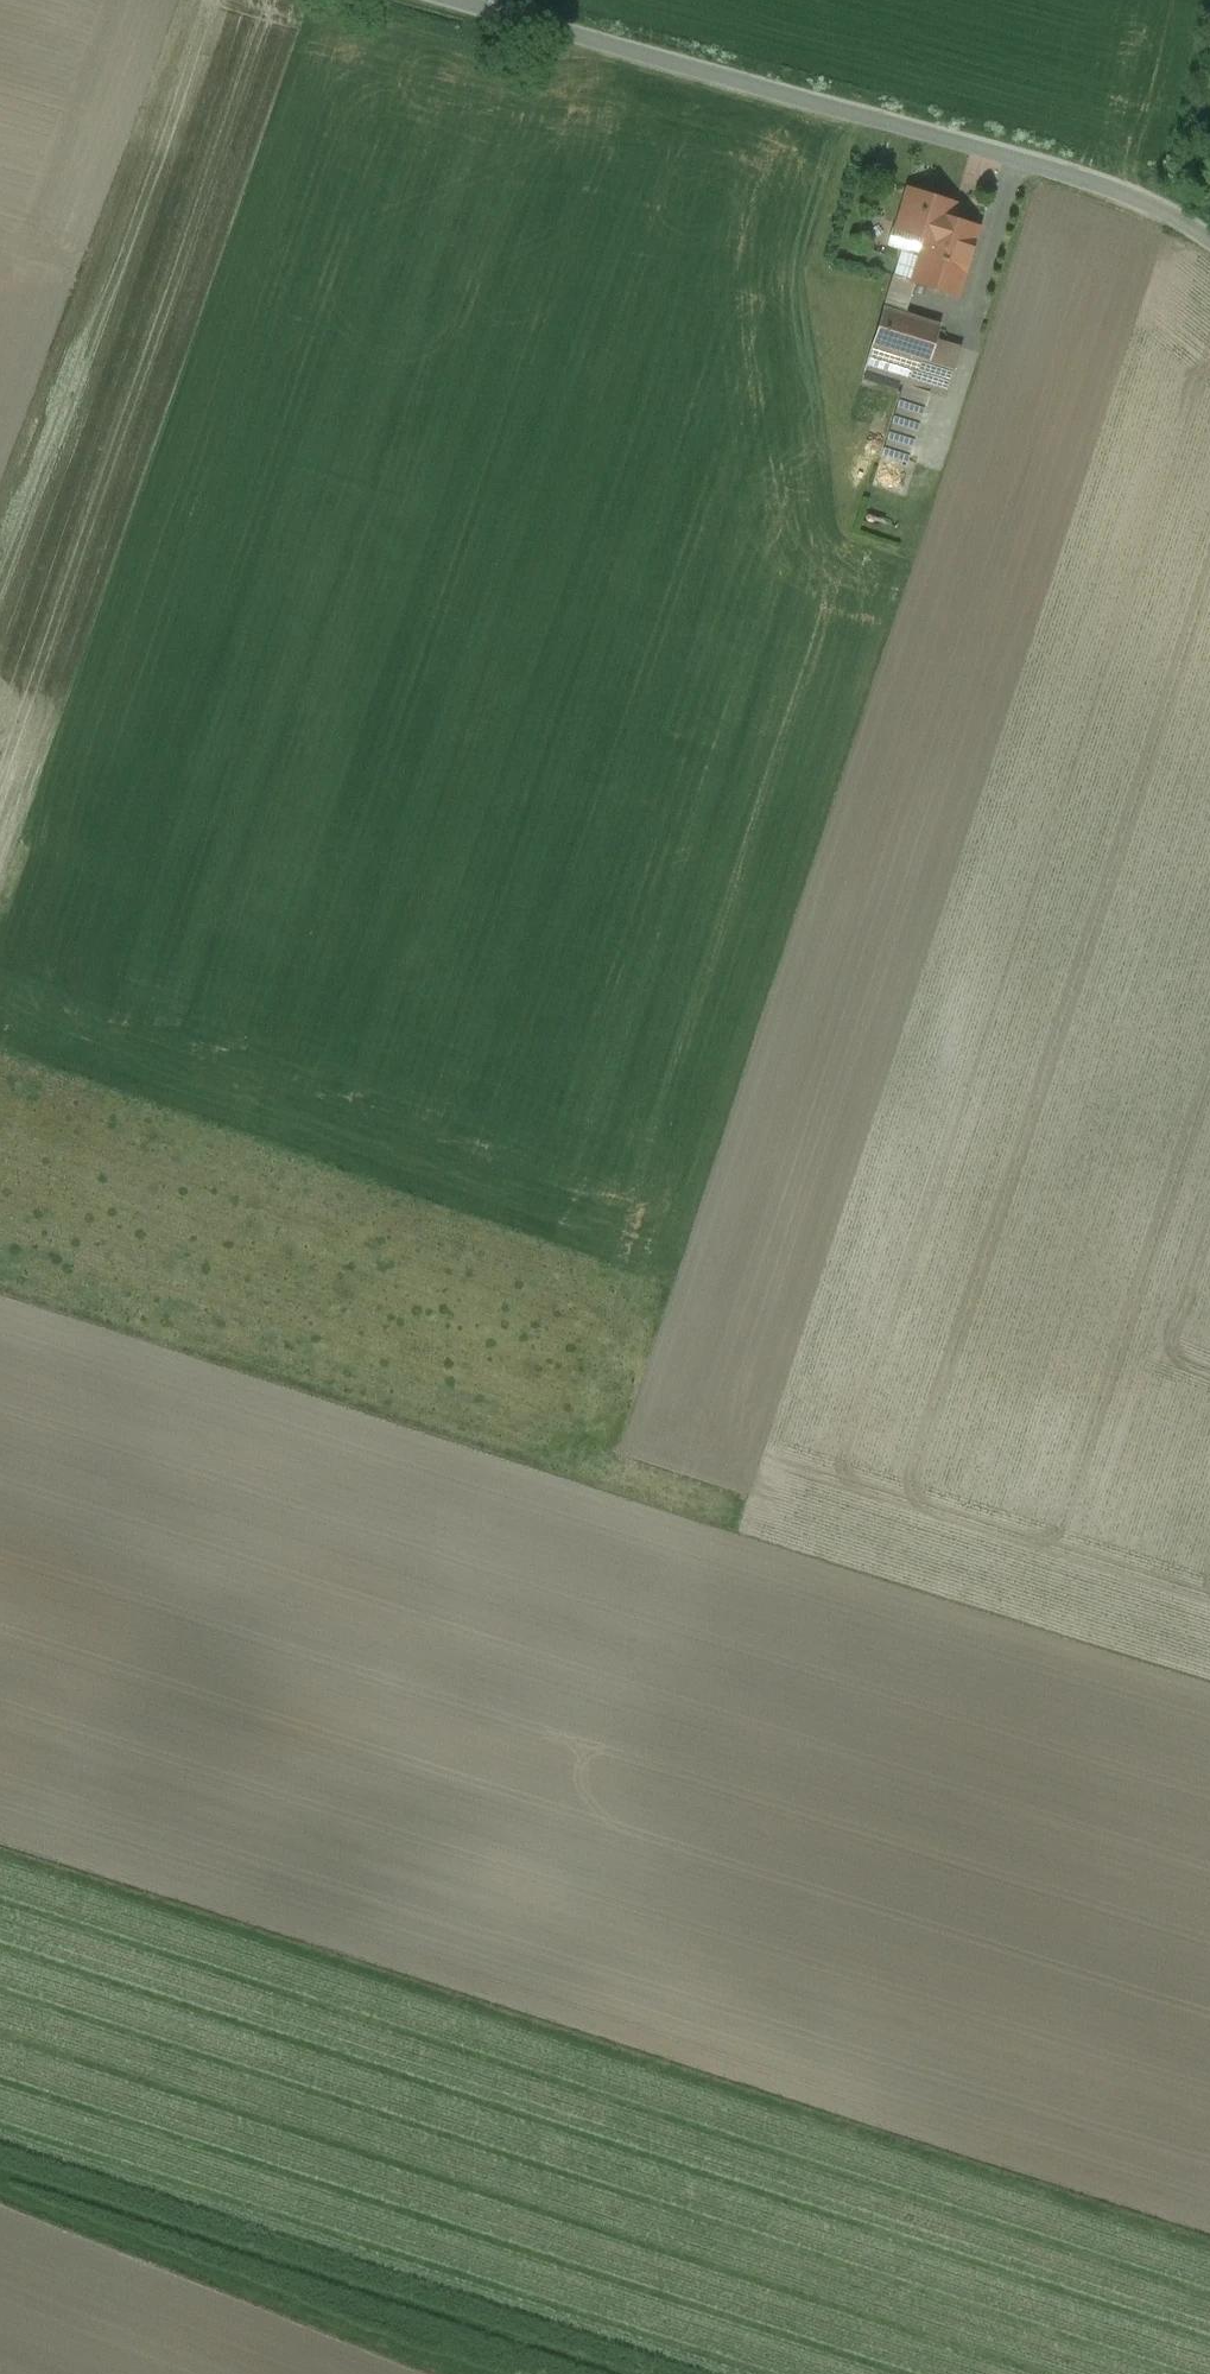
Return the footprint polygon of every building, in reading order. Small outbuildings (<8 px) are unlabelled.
[(977,228),(949,219),(954,204),(907,190),(895,228),(891,227),(886,245),(900,250),(897,261),(892,276),(893,276),(914,283),(956,296),(977,228)] [(914,283),(893,276),(883,308),(904,314),(914,283)] [(904,314),(883,308),(863,370),(904,382),(929,390),(945,395),(960,348),(934,340),(939,325),(904,314)] [(904,382),(881,455),(906,463),(929,390),(904,382)] [(871,500),(884,504),(889,488),(877,484),(871,500)]
